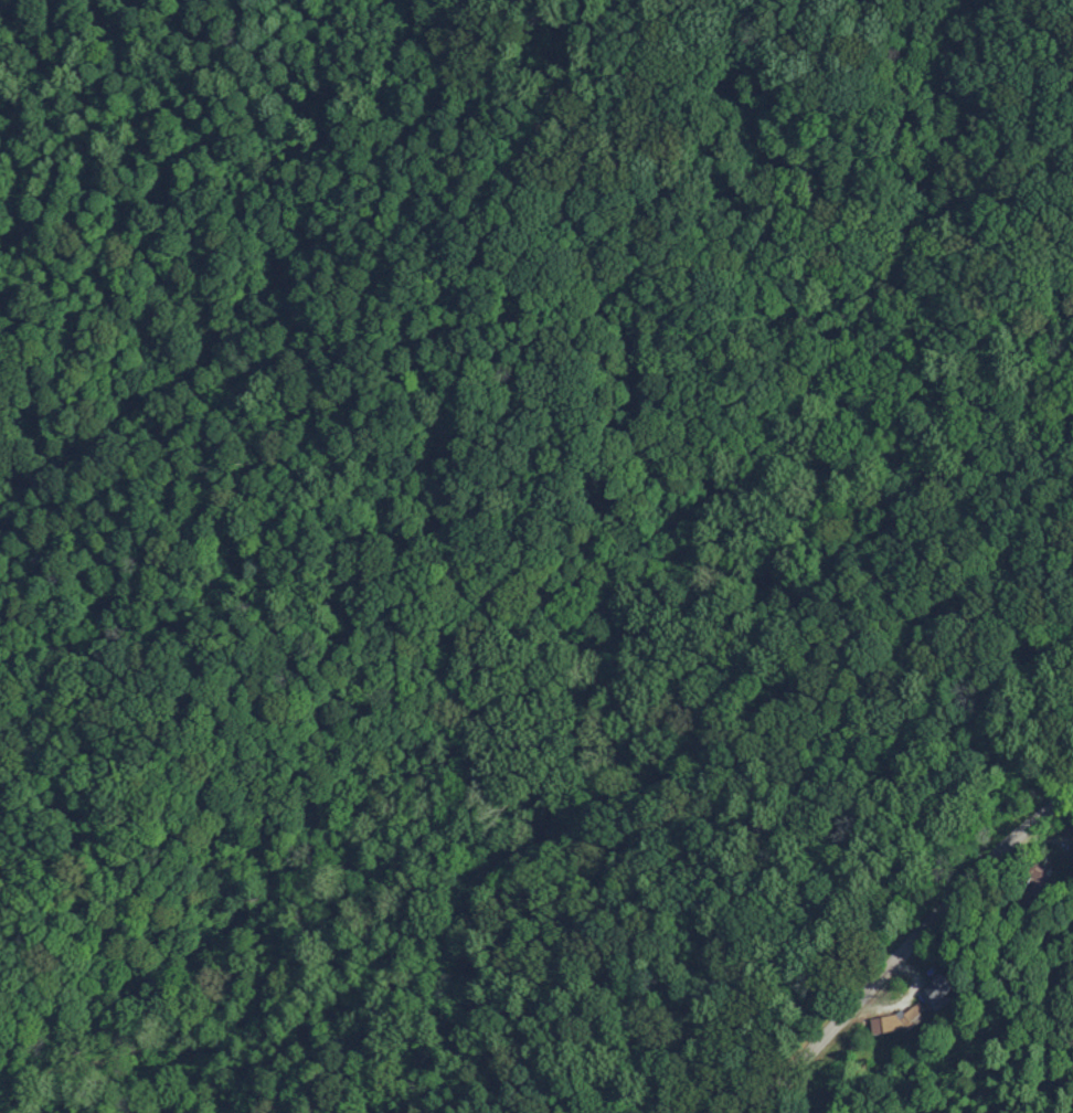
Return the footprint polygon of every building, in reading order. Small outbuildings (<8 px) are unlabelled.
[(957,986),(942,971),(925,987),(940,1002),(957,986)] [(870,1016),(873,1035),(897,1030),(898,1039),(918,1036),(916,1022),(927,1020),(925,1006),(870,1016)]
